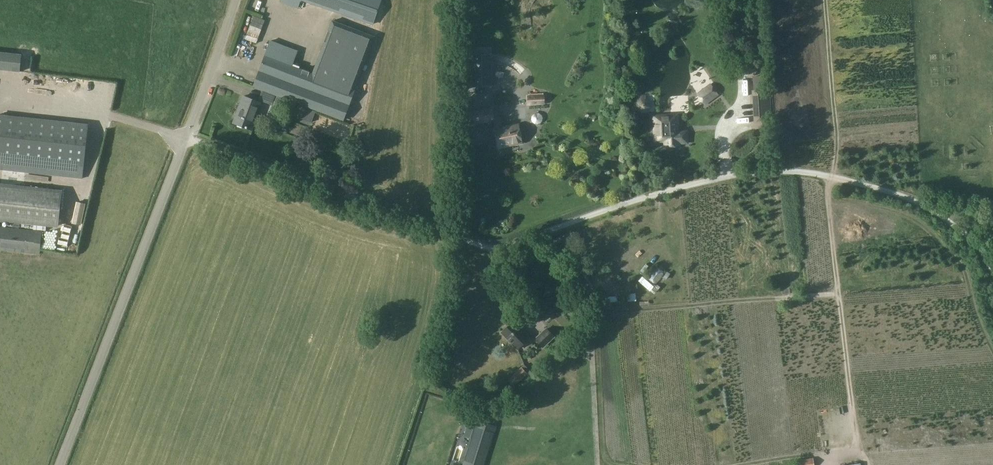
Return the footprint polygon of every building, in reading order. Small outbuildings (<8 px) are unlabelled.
[(373,24),(381,0),(306,0),(373,24)] [(270,40),(258,73),(253,87),(262,90),(276,96),(344,121),(356,89),(355,89),(375,37),(332,21),(312,73),(293,65),(298,51),(270,40)] [(492,55),(472,55),(472,86),(492,86),(492,55)] [(719,95),(710,83),(696,94),(705,106),(719,95)] [(768,89),(752,90),(754,121),(770,120),(768,89)] [(276,96),(262,90),(258,100),(272,105),(276,96)] [(529,96),(528,97),(528,105),(544,104),(544,96),(533,96),(533,94),(529,94),(529,96)] [(639,98),(635,103),(636,110),(641,114),(647,113),(652,108),(651,101),(646,97),(646,94),(639,95),(639,98)] [(243,96),(233,123),(252,130),(258,114),(256,113),(260,102),(243,96)] [(275,101),(272,110),(280,113),(283,104),(275,101)] [(478,112),(468,114),(470,125),(480,123),(494,120),(492,113),(492,110),(478,112)] [(497,112),(492,113),(494,120),(496,130),(499,147),(521,143),(521,139),(526,138),(524,128),(519,129),(518,125),(502,128),(500,118),(498,118),(497,112)] [(678,131),(677,114),(653,115),(654,141),(665,141),(665,146),(679,145),(679,143),(687,143),(686,131),(678,131)] [(0,116),(0,170),(82,179),(88,125),(0,116)] [(59,226),(62,192),(0,186),(0,220),(59,226)] [(42,236),(42,232),(0,227),(0,251),(40,255),(42,236)] [(649,285),(659,289),(663,279),(653,275),(649,285)] [(503,330),(501,333),(517,350),(530,339),(513,320),(510,324),(509,323),(503,329),(503,330)] [(556,336),(549,329),(538,339),(546,347),(556,336)] [(524,365),(507,380),(514,387),(527,375),(528,376),(532,373),(524,365)] [(497,427),(476,420),(462,464),(485,464),(497,427)]
